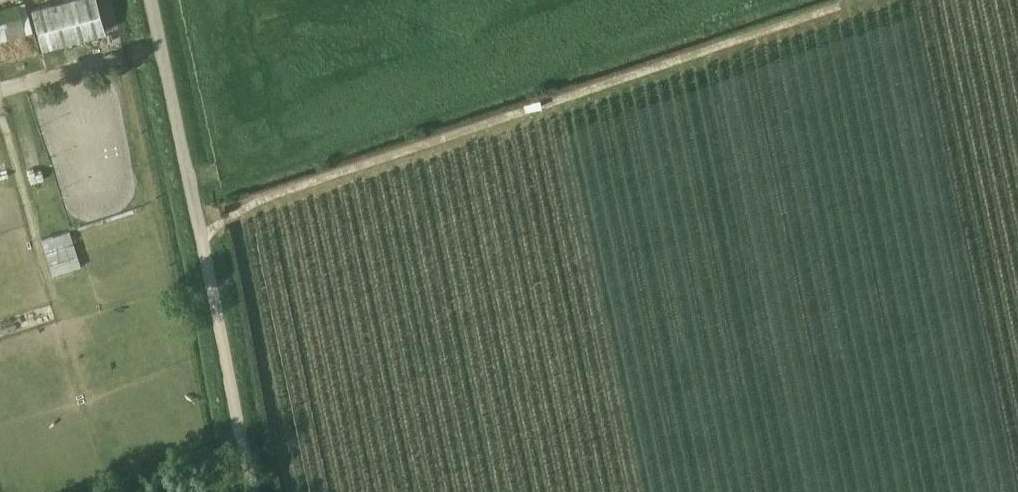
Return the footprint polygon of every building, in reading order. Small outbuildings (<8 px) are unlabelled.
[(105,31),(96,0),(59,0),(31,7),(42,48),(105,31)] [(18,4),(0,9),(0,41),(26,34),(19,9),(18,4)] [(129,211),(41,235),(52,272),(82,264),(78,250),(136,234),(129,211)]
